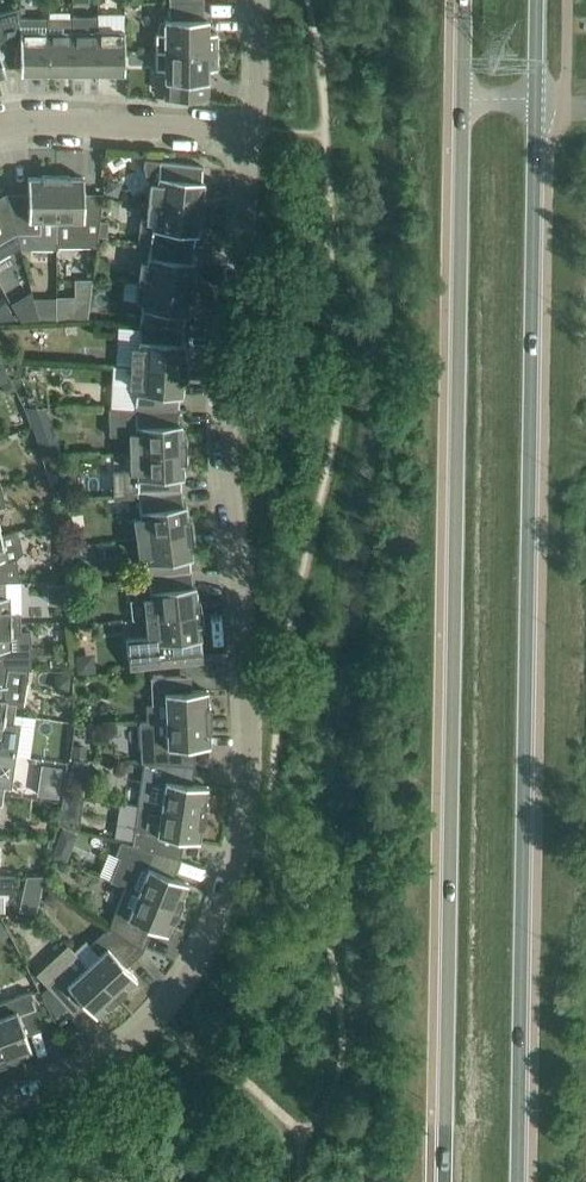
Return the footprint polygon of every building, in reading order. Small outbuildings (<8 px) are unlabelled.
[(169,19),(164,19),(164,32),(156,32),(156,45),(156,50),(217,50),(217,32),(209,32),(209,19),(204,18),(204,1),(169,2),(169,19)] [(5,71),(2,60),(20,55),(20,16),(18,16),(18,20),(1,25),(0,23),(0,72),(5,71)] [(48,30),(48,17),(48,16),(20,16),(20,55),(20,70),(30,70),(30,73),(47,73),(47,30),(48,30)] [(48,17),(48,30),(47,30),(47,73),(64,73),(64,70),(72,70),(72,30),(72,18),(48,17)] [(98,73),(98,30),(72,30),(72,70),(81,70),(81,73),(98,73)] [(124,49),(125,30),(98,30),(98,73),(115,73),(115,70),(125,70),(124,49)] [(204,82),(209,82),(209,69),(217,69),(217,50),(156,50),(156,69),(165,69),(164,82),(169,82),(169,99),(204,99),(204,82)] [(82,172),(83,150),(68,150),(68,171),(82,172)] [(145,159),(144,168),(145,175),(151,182),(148,201),(204,208),(205,196),(202,195),(204,180),(202,180),(203,165),(145,159)] [(28,177),(28,181),(28,203),(8,203),(20,246),(22,248),(56,248),(56,246),(56,175),(42,175),(42,176),(28,177)] [(70,175),(56,175),(56,246),(98,245),(99,236),(100,221),(102,203),(84,203),(84,176),(70,176),(70,175)] [(148,201),(146,220),(141,220),(139,240),(149,241),(194,247),(195,234),(198,234),(200,219),(203,219),(204,208),(148,201)] [(20,246),(8,203),(0,207),(0,258),(20,246)] [(100,221),(99,236),(107,236),(108,221),(100,221)] [(194,247),(149,241),(147,263),(141,262),(139,281),(194,288),(196,276),(193,276),(195,261),(192,260),(194,247)] [(96,259),(94,275),(108,277),(110,261),(96,259)] [(194,288),(139,281),(136,300),(142,300),(139,324),(184,328),(185,314),(188,314),(190,300),(193,300),(194,288)] [(56,312),(56,320),(88,319),(89,310),(56,312)] [(184,328),(139,324),(138,347),(132,347),(131,366),(187,369),(187,357),(184,357),(185,341),(182,341),(184,328)] [(187,369),(131,366),(130,385),(136,385),(135,408),(179,409),(179,395),(182,396),(183,380),(186,381),(187,369)] [(7,394),(15,390),(10,379),(1,383),(7,394)] [(135,408),(109,409),(110,436),(130,435),(130,451),(186,449),(185,438),(182,438),(182,423),(179,423),(179,409),(135,408)] [(130,451),(131,470),(113,471),(114,495),(137,494),(182,490),(181,477),(184,477),(183,462),(186,462),(186,449),(130,451)] [(137,494),(140,517),(134,518),(137,537),(192,530),(190,518),(188,519),(186,504),(183,504),(182,490),(137,494)] [(192,530),(137,537),(139,556),(145,555),(148,576),(191,571),(190,558),(192,557),(191,542),(193,542),(192,530)] [(1,533),(0,533),(0,581),(5,581),(21,581),(16,558),(22,552),(20,535),(14,532),(1,534),(1,533)] [(191,571),(148,576),(150,597),(144,598),(146,617),(201,611),(200,599),(197,599),(195,584),(193,584),(191,571)] [(0,581),(0,623),(21,622),(21,612),(11,613),(10,596),(6,596),(5,581),(0,581)] [(200,623),(203,623),(201,611),(146,617),(148,636),(129,637),(132,669),(201,662),(199,638),(201,638),(200,623)] [(0,623),(0,666),(29,668),(29,669),(31,669),(31,655),(33,654),(32,646),(30,646),(30,632),(21,633),(21,622),(0,623)] [(15,713),(16,704),(23,705),(29,669),(29,668),(0,666),(0,710),(15,713)] [(157,676),(151,676),(152,704),(165,703),(166,719),(210,717),(210,703),(208,703),(208,689),(181,690),(181,675),(157,676)] [(15,713),(0,710),(0,752),(15,754),(19,722),(25,723),(26,714),(15,713)] [(210,717),(166,719),(140,720),(141,762),(144,762),(144,761),(154,762),(185,764),(184,746),(210,745),(210,731),(211,731),(210,717)] [(3,794),(4,786),(11,787),(15,754),(0,752),(0,794),(3,794)] [(73,760),(72,770),(87,772),(88,762),(73,760)] [(144,761),(144,762),(140,787),(138,803),(205,813),(207,799),(206,799),(208,786),(182,781),(185,764),(154,762),(144,761)] [(43,764),(39,795),(59,798),(63,767),(43,764)] [(205,813),(138,803),(136,819),(132,845),(142,847),(171,855),(173,837),(200,841),(202,827),(203,827),(205,813)] [(136,861),(124,856),(114,881),(126,886),(125,886),(170,905),(179,908),(184,895),(183,895),(188,882),(164,872),(171,855),(142,847),(136,861)] [(0,874),(0,892),(14,892),(14,889),(42,889),(42,876),(15,877),(15,874),(0,874)] [(179,908),(170,905),(125,886),(109,926),(135,943),(143,924),(167,933),(172,921),(174,921),(179,908)] [(135,943),(109,926),(90,944),(99,954),(87,965),(117,998),(128,988),(127,987),(137,977),(119,958),(135,943)] [(68,944),(54,957),(65,968),(47,984),(67,1006),(78,996),(96,1015),(106,1006),(107,1007),(117,998),(87,965),(68,944)] [(31,990),(0,1002),(0,1045),(6,1061),(19,1056),(19,1055),(32,1050),(23,1025),(41,1018),(33,996),(31,990)]
